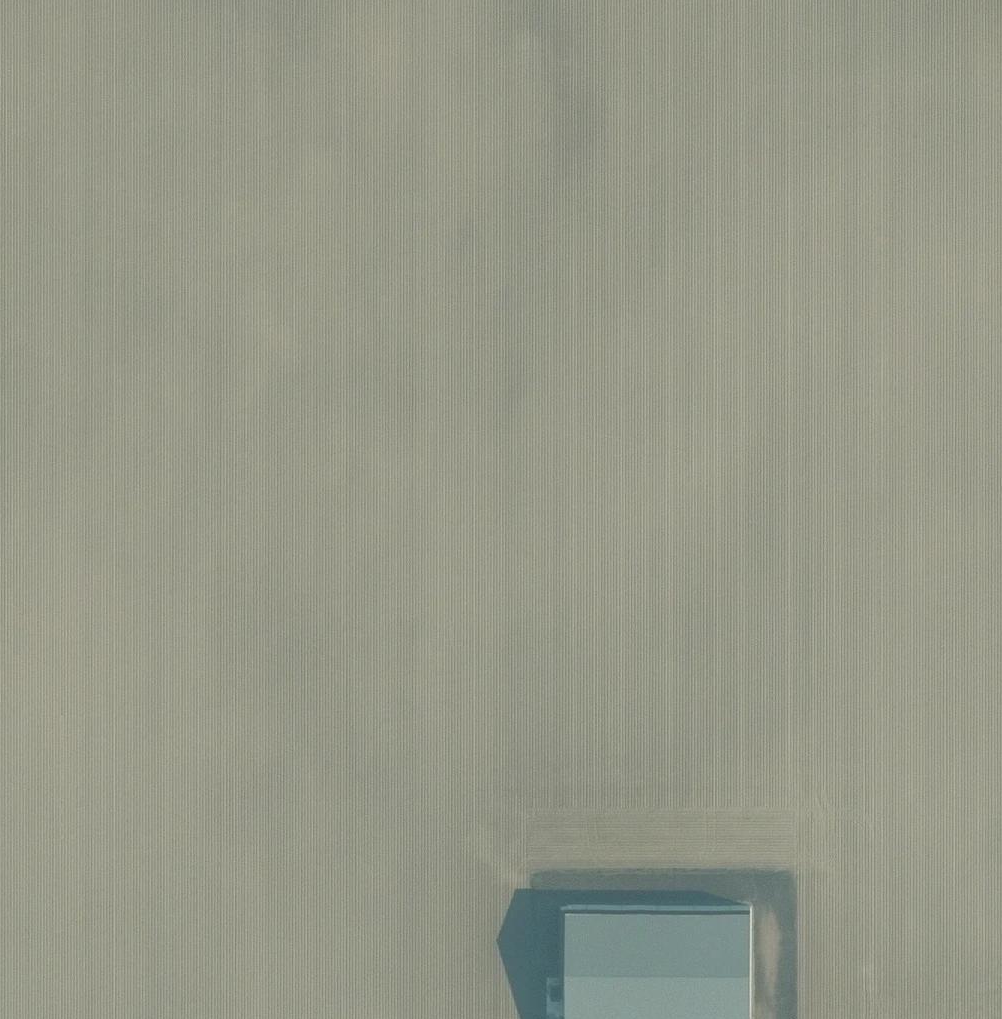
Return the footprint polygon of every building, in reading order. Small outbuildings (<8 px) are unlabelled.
[(566,979),(566,1017),(750,1018),(751,906),(567,905),(561,905),(560,979),(566,979)]
